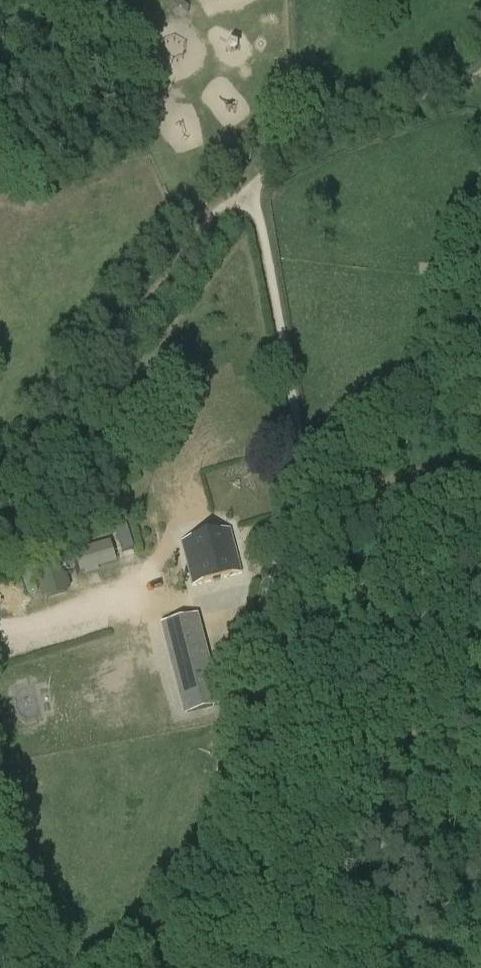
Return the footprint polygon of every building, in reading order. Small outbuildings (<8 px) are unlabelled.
[(113,532),(121,555),(133,551),(126,528),(113,532)] [(229,530),(182,542),(193,584),(240,573),(229,530)] [(69,548),(74,572),(112,564),(107,540),(69,548)] [(31,560),(38,597),(64,591),(56,555),(31,560)] [(164,624),(187,714),(218,706),(194,616),(164,624)]
